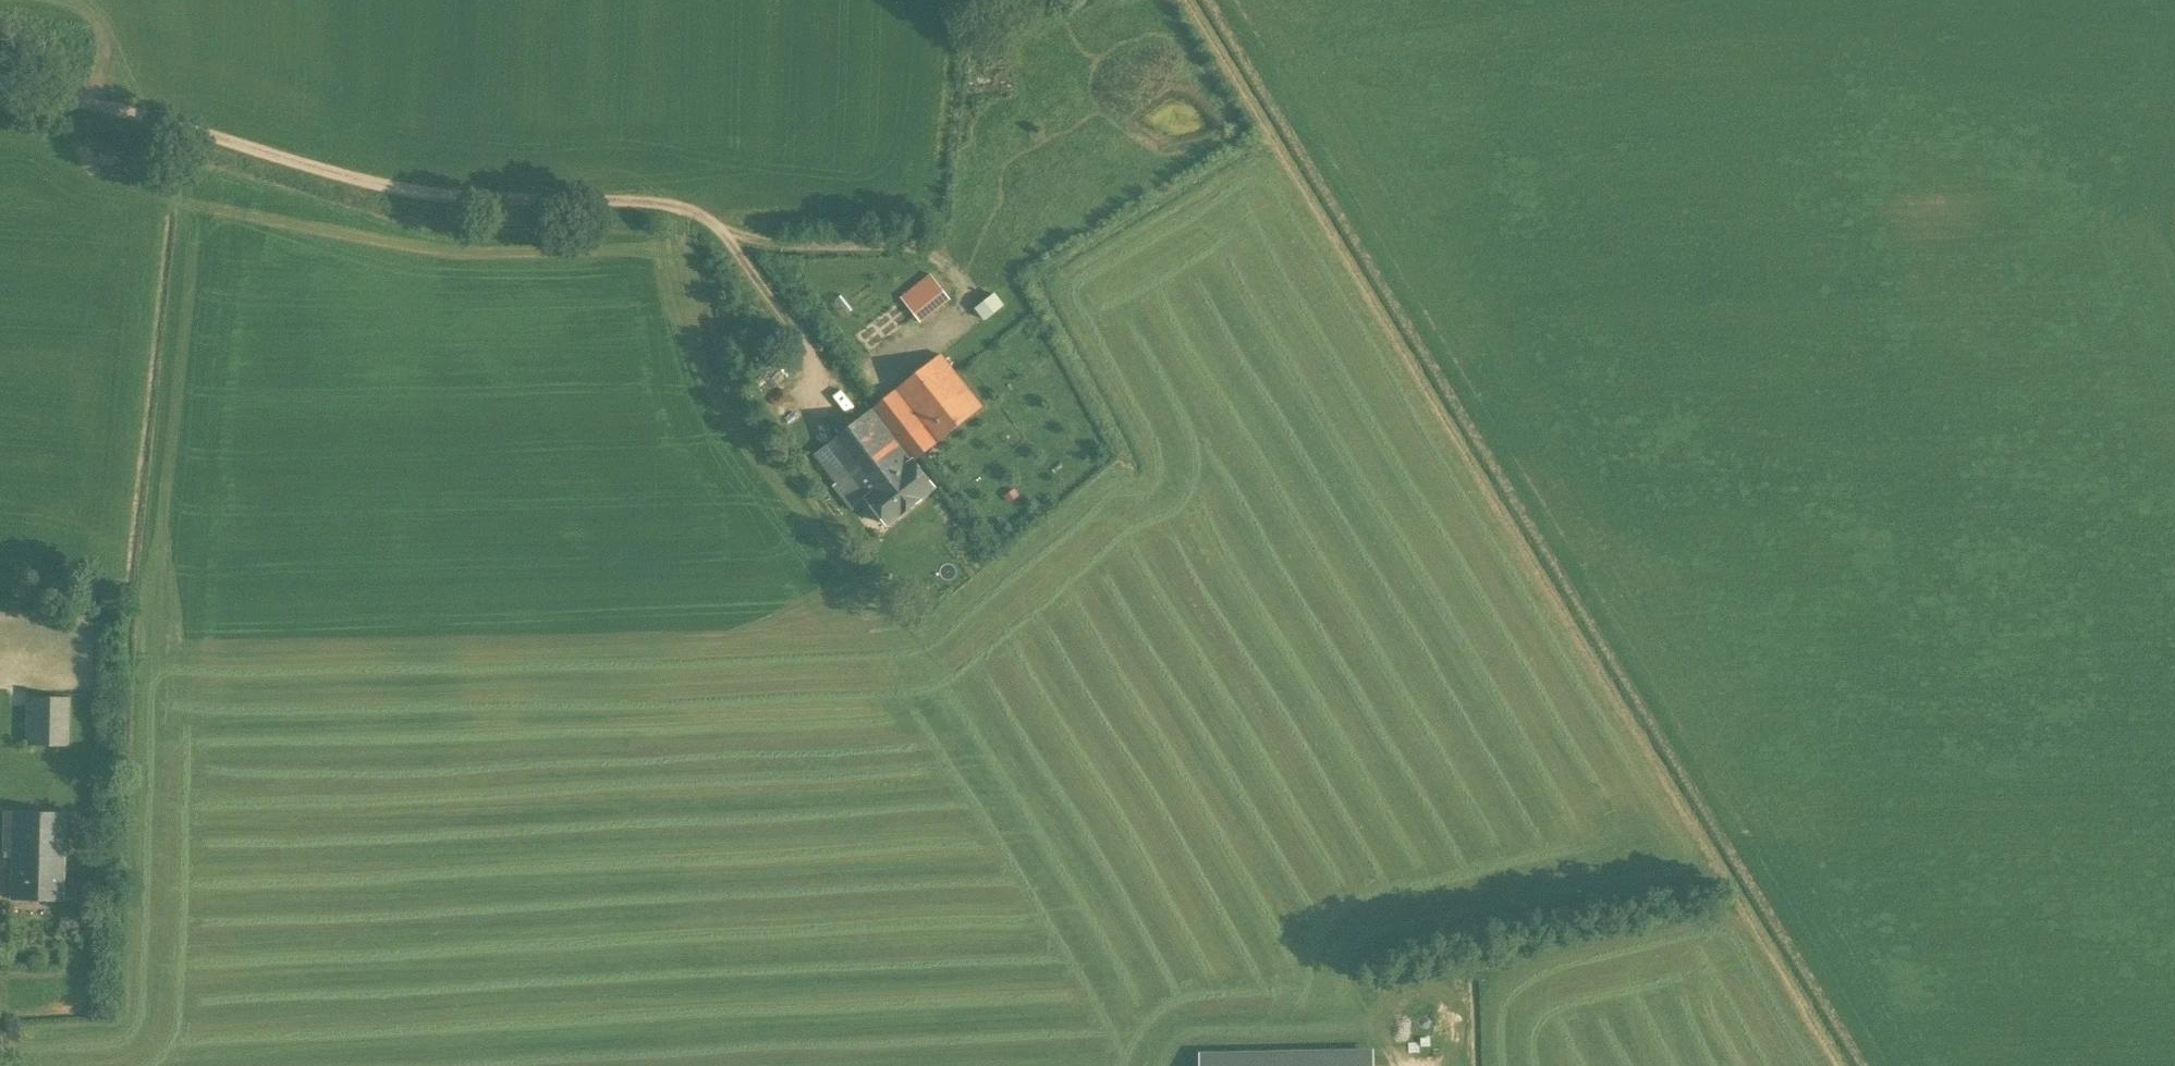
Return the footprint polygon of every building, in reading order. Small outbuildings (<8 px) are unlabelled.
[(921,322),(950,299),(930,273),(900,297),(916,317),(921,322)] [(994,292),(974,308),(1001,341),(1021,326),(994,292)] [(876,410),(915,460),(983,407),(941,354),(873,408),(876,410)] [(915,460),(876,410),(873,408),(826,445),(888,525),(936,487),(915,460)] [(71,746),(71,697),(24,694),(24,744),(71,746)] [(63,899),(65,812),(3,811),(2,850),(10,851),(9,898),(63,899)] [(1373,1052),(1201,1056),(1201,1065),(1373,1065),(1373,1052)]
